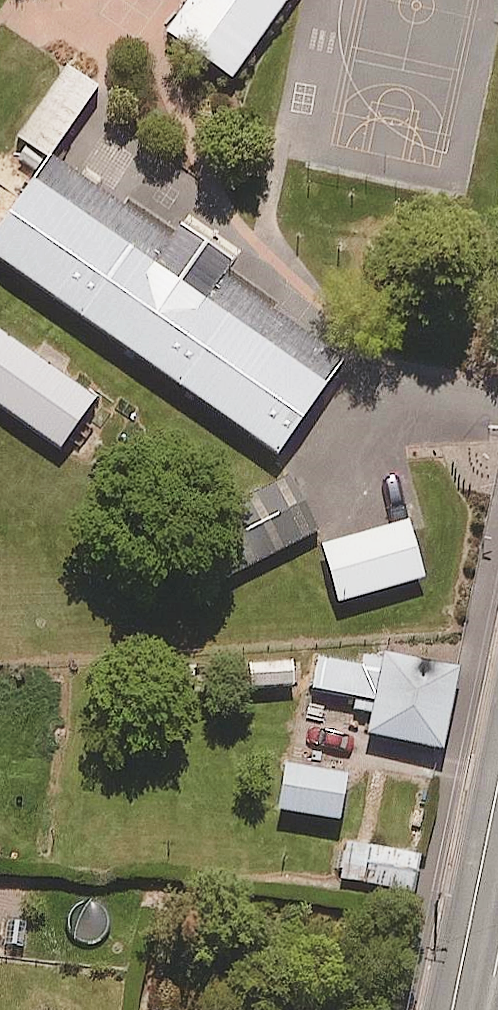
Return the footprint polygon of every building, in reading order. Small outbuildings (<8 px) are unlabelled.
[(165,39),(231,87),(293,0),(193,0),(165,39)] [(97,87),(68,66),(19,136),(49,157),(97,87)] [(49,164),(0,233),(0,271),(275,465),(344,369),(224,284),(232,273),(177,235),(168,248),(49,164)] [(0,340),(0,407),(61,453),(94,410),(0,340)] [(290,484),(216,518),(241,572),(315,539),(290,484)] [(409,527),(320,553),(337,610),(425,585),(409,527)] [(319,657),(313,688),(358,697),(355,710),(373,714),(369,732),(443,748),(459,669),(365,649),(362,666),(319,657)] [(293,686),(293,663),(248,662),(248,686),(293,686)] [(348,775),(287,764),(278,807),(339,819),(348,775)] [(420,856),(350,842),(344,878),(413,891),(420,856)]
